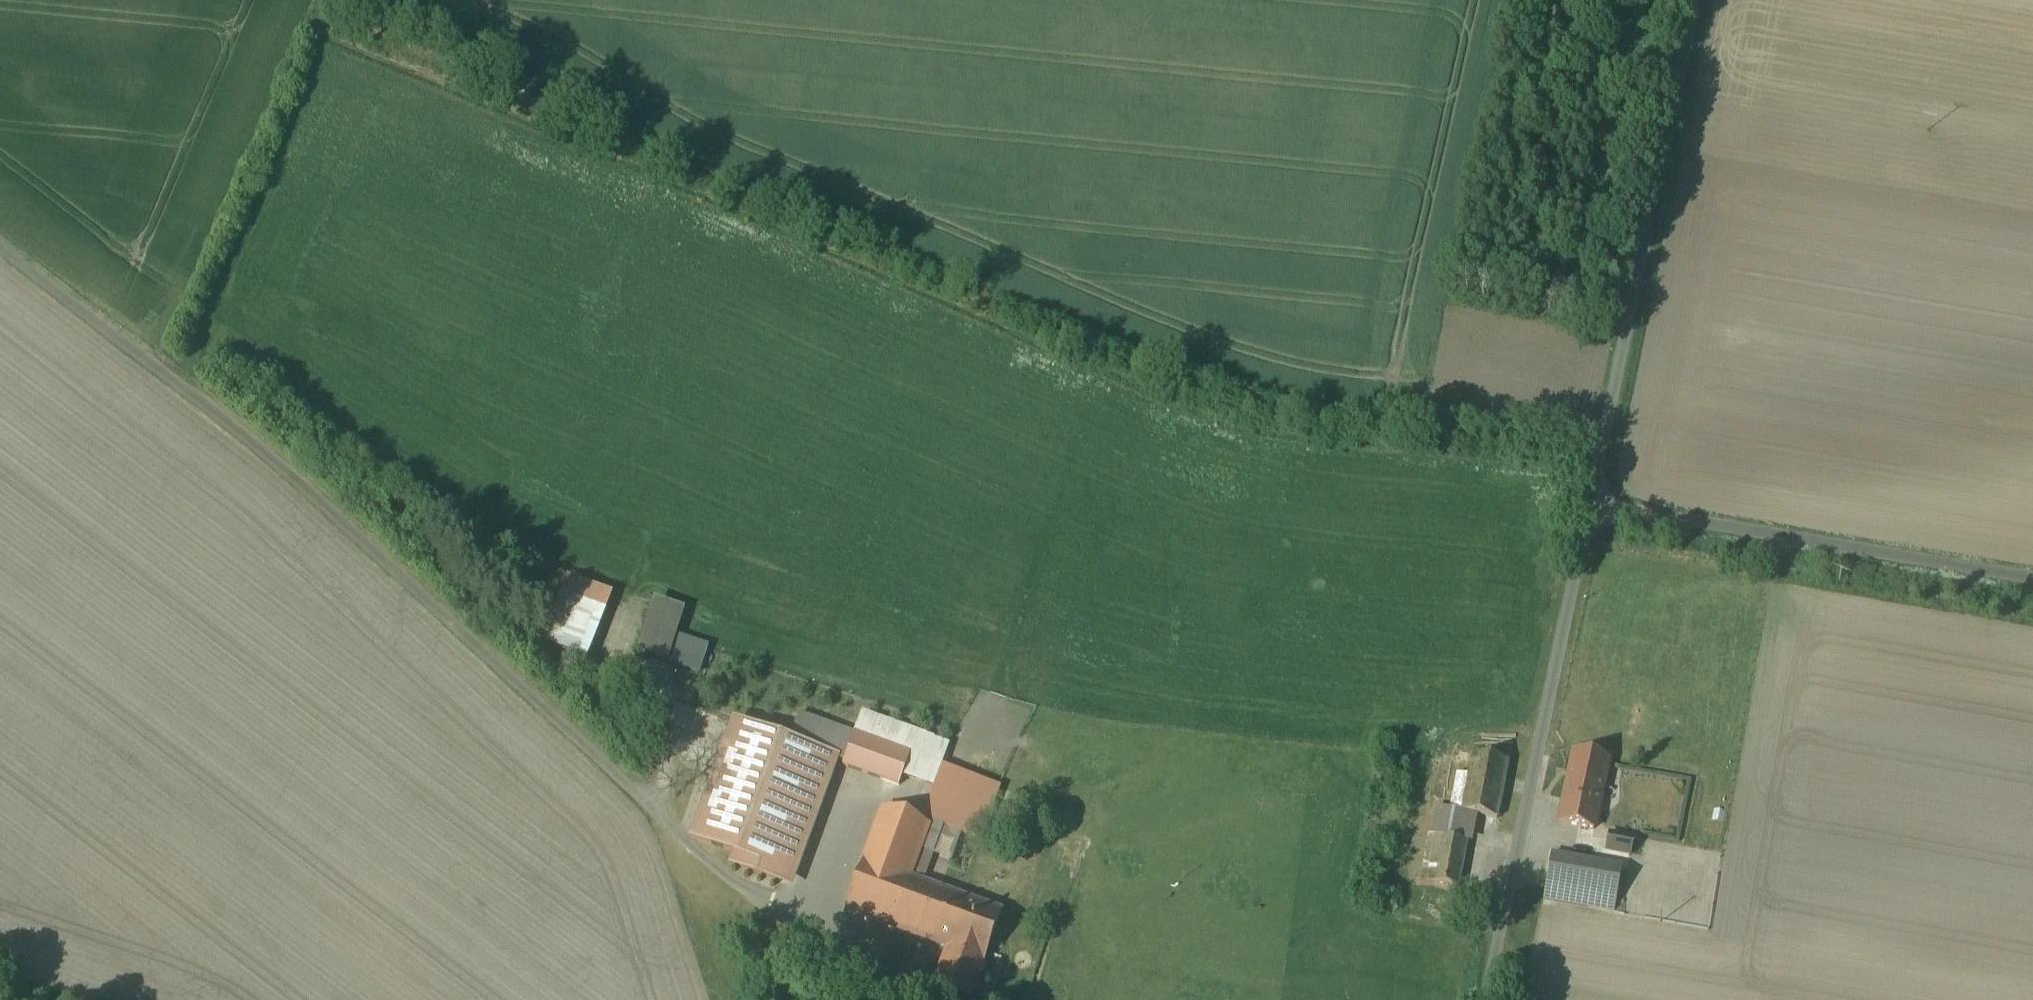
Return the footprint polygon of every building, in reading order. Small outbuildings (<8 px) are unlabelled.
[(586,583),(559,646),(583,655),(609,593),(586,583)] [(707,649),(645,629),(636,651),(699,672),(707,649)] [(788,743),(735,724),(694,838),(738,854),(734,866),(780,882),(825,757),(843,764),(853,736),(798,716),(788,743)] [(910,757),(853,736),(843,764),(843,766),(899,787),(910,757)] [(1609,761),(1573,753),(1558,824),(1594,831),(1609,761)] [(1508,763),(1472,757),(1461,813),(1497,820),(1508,763)] [(920,825),(882,811),(846,912),(904,933),(922,885),(943,827),(980,841),(986,825),(996,829),(1005,807),(995,804),(1000,787),(942,766),(920,825)] [(1593,851),(1626,856),(1630,832),(1597,827),(1593,851)] [(1467,843),(1429,836),(1421,881),(1458,888),(1467,843)] [(1594,863),(1552,856),(1544,900),(1586,907),(1594,863)] [(998,913),(922,885),(904,933),(949,950),(936,986),(968,998),(972,986),(976,987),(982,970),(978,969),(981,962),(983,962),(984,959),(983,959),(999,916),(1000,913),(999,912),(998,913)]
